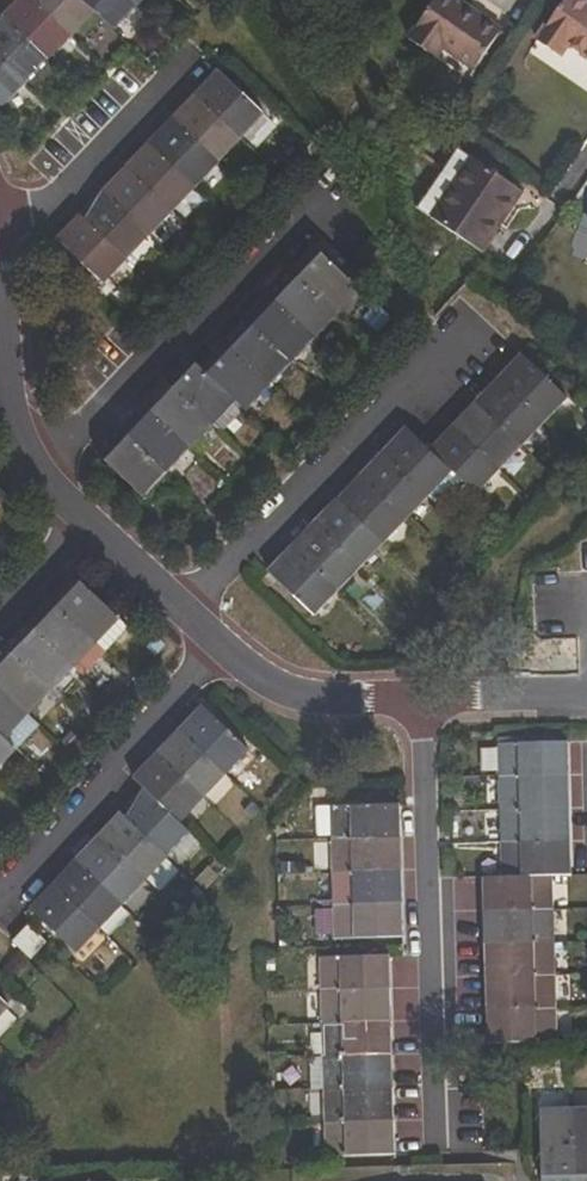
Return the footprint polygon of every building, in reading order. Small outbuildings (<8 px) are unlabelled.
[(10,21),(51,61),(73,38),(34,0),(23,0),(10,21)] [(73,38),(96,13),(83,0),(34,0),(73,38)] [(140,6),(134,0),(83,0),(96,13),(116,31),(140,6)] [(445,49),(489,78),(515,38),(459,0),(438,0),(410,39),(439,59),(445,49)] [(540,41),(563,57),(570,46),(586,58),(586,0),(568,0),(540,41)] [(0,24),(0,59),(27,85),(51,61),(10,21),(5,16),(0,24)] [(27,85),(0,59),(0,104),(5,108),(27,85)] [(266,114),(220,70),(202,99),(243,139),(266,114)] [(197,95),(179,124),(220,163),(243,139),(202,99),(197,95)] [(173,119),(156,148),(197,187),(220,163),(179,124),(173,119)] [(151,143),(133,173),(174,211),(197,187),(156,148),(151,143)] [(474,159),(434,217),(485,251),(524,193),(474,159)] [(127,167),(110,196),(151,235),(174,211),(133,173),(127,167)] [(105,192),(88,221),(128,258),(151,235),(110,196),(105,192)] [(105,283),(128,258),(88,221),(82,215),(64,245),(105,283)] [(362,290),(323,255),(304,285),(337,315),(362,290)] [(300,280),(281,308),(314,340),(337,315),(304,285),(300,280)] [(278,304),(260,332),(292,363),(314,340),(281,308),(278,304)] [(256,328),(237,357),(269,387),(292,363),(260,332),(256,328)] [(247,411),(269,387),(237,357),(233,353),(215,380),(236,400),(247,411)] [(523,354),(505,383),(546,421),(569,397),(523,354)] [(201,366),(181,393),(213,425),(236,400),(215,380),(201,366)] [(500,378),(482,407),(523,446),(546,421),(505,383),(500,378)] [(177,389),(158,416),(191,448),(213,425),(181,393),(177,389)] [(477,402),(459,431),(500,470),(523,446),(482,407),(477,402)] [(154,412),(134,441),(168,473),(191,448),(158,416),(154,412)] [(500,470),(459,431),(454,427),(436,455),(453,471),(478,493),(500,470)] [(389,456),(430,495),(453,471),(436,455),(432,451),(407,428),(389,456)] [(145,497),(168,473),(134,441),(131,438),(113,466),(145,497)] [(385,452),(367,480),(407,519),(430,495),(389,456),(385,452)] [(362,475),(344,504),(384,544),(407,519),(367,480),(362,475)] [(338,500),(320,529),(361,568),(384,544),(344,504),(338,500)] [(315,525),(297,554),(338,593),(361,568),(320,529),(315,525)] [(316,616),(338,593),(297,554),(292,549),(275,577),(316,616)] [(121,618),(85,583),(67,612),(98,641),(121,618)] [(61,607),(44,634),(76,665),(98,641),(67,612),(61,607)] [(38,630),(20,658),(53,690),(76,665),(44,634),(38,630)] [(0,678),(0,682),(31,712),(53,690),(20,658),(16,654),(0,678)] [(31,712),(0,682),(0,731),(7,738),(31,712)] [(253,751),(205,706),(187,734),(229,774),(253,751)] [(182,729),(165,757),(207,797),(229,774),(187,734),(182,729)] [(0,731),(0,767),(18,748),(7,738),(0,731)] [(569,776),(568,761),(562,761),(562,742),(500,744),(501,777),(563,776),(569,776)] [(183,822),(207,797),(165,757),(160,753),(143,782),(147,786),(183,822)] [(563,776),(501,777),(502,811),(564,810),(570,810),(570,793),(563,794),(563,776)] [(183,822),(147,786),(128,818),(168,857),(192,831),(183,822)] [(401,836),(401,820),(396,820),(395,805),(332,807),(332,837),(396,836),(401,836)] [(332,837),(332,807),(319,807),(320,837),(332,837)] [(502,811),(502,843),(565,842),(571,841),(571,826),(565,826),(564,810),(502,811)] [(494,811),(494,824),(489,825),(489,843),(494,843),(502,843),(502,811),(494,811)] [(123,813),(107,840),(147,879),(168,857),(128,818),(123,813)] [(102,835),(84,864),(124,902),(147,879),(107,840),(102,835)] [(402,870),(402,854),(397,854),(396,836),(332,837),(333,872),(397,871),(402,870)] [(565,842),(502,843),(504,878),(554,877),(572,876),(572,875),(571,859),(566,859),(565,842)] [(494,843),(493,861),(485,861),(485,877),(504,878),(502,843),(494,843)] [(78,860),(60,890),(100,928),(124,902),(84,864),(78,860)] [(403,903),(402,888),(398,887),(397,871),(333,872),(334,905),(398,903),(403,903)] [(504,878),(485,877),(484,878),(485,898),(490,898),(491,911),(555,908),(554,877),(504,878)] [(55,885),(38,913),(39,914),(78,952),(100,928),(60,890),(55,885)] [(404,936),(403,920),(398,921),(398,903),(334,905),(334,938),(404,937),(404,936)] [(485,911),(485,931),(491,931),(491,944),(555,943),(555,908),(491,911),(485,911)] [(15,942),(33,959),(50,942),(31,924),(15,942)] [(486,945),(486,962),(492,962),(492,978),(556,975),(555,943),(491,944),(486,945)] [(392,990),(391,973),(386,973),(385,955),(321,957),(322,990),(386,990),(392,990)] [(487,996),(492,996),(492,1011),(557,1010),(556,975),(492,978),(486,978),(487,996)] [(392,1022),(392,1006),(387,1005),(386,990),(322,990),(323,1024),(387,1022),(392,1022)] [(11,1007),(0,997),(0,1019),(11,1007)] [(488,1029),(493,1029),(493,1043),(558,1042),(557,1010),(492,1011),(487,1011),(488,1029)] [(393,1055),(393,1041),(387,1041),(387,1022),(323,1024),(324,1057),(388,1055),(393,1055)] [(393,1087),(393,1073),(389,1073),(388,1055),(324,1057),(325,1089),(389,1087),(393,1087)] [(394,1122),(394,1102),(389,1103),(389,1087),(325,1089),(325,1123),(390,1122),(394,1122)] [(544,1176),(562,1176),(561,1170),(577,1170),(575,1109),(542,1110),(544,1176)] [(586,1176),(586,1109),(575,1109),(577,1170),(577,1176),(586,1176)] [(396,1155),(395,1138),(390,1138),(390,1122),(325,1123),(326,1156),(396,1155)]
